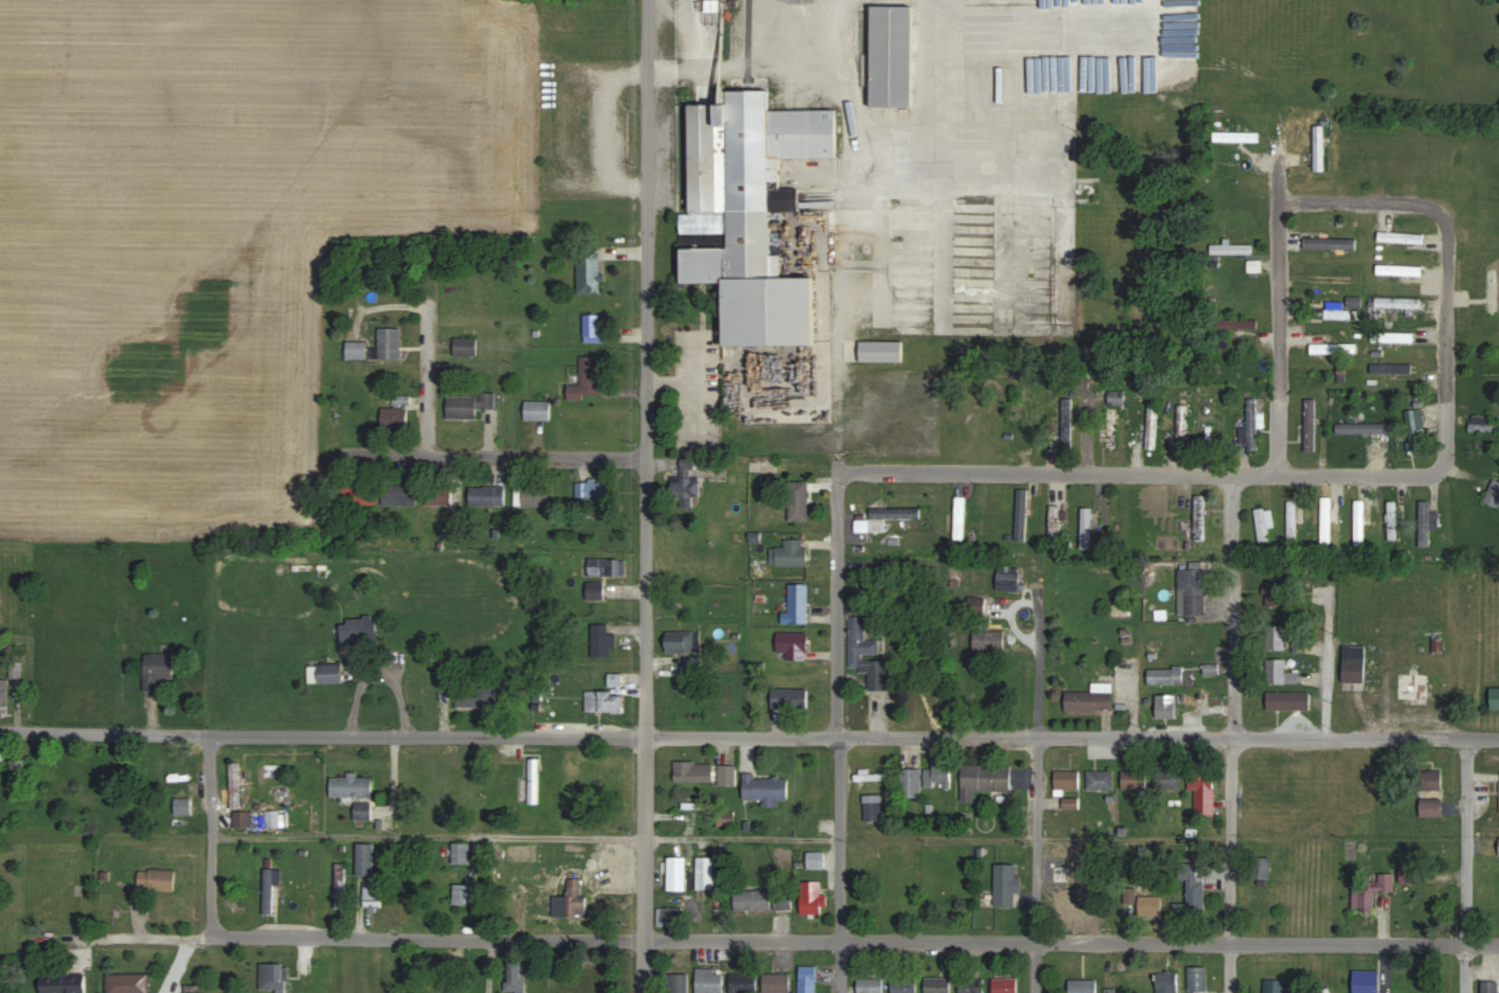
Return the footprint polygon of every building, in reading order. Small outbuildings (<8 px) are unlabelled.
[(916,6),(874,6),(874,107),(916,107),(916,6)] [(682,282),(727,283),(727,345),(820,346),(820,338),(827,338),(828,315),(819,315),(819,278),(784,278),(785,255),(774,255),(774,212),(801,212),(802,189),(781,188),(782,157),(839,158),(839,110),(771,109),(772,91),(731,90),(731,104),(692,104),(691,213),(683,213),(682,282)] [(1326,125),(1316,125),(1316,171),(1326,171),(1326,125)] [(1215,142),(1260,142),(1260,133),(1215,133),(1215,142)] [(1357,238),(1305,238),(1305,249),(1357,249),(1357,238)] [(1253,245),(1212,245),(1212,255),(1253,255),(1253,245)] [(604,254),(578,255),(578,294),(604,293),(604,254)] [(1498,299),(1498,283),(1498,267),(1489,267),(1489,313),(1498,313),(1498,299)] [(1376,308),(1421,308),(1421,298),(1376,298),(1376,308)] [(1346,301),(1327,301),(1327,309),(1311,309),(1311,319),(1360,320),(1360,310),(1346,310),(1346,301)] [(584,314),(584,342),(603,342),(603,314),(584,314)] [(1259,329),(1259,319),(1219,319),(1219,329),(1259,329)] [(1415,333),(1373,333),(1373,343),(1415,343),(1415,333)] [(479,338),(455,338),(455,356),(479,356),(479,338)] [(904,341),(861,341),(861,361),(904,361),(904,341)] [(348,342),(348,359),(367,359),(367,342),(348,342)] [(581,356),(581,384),(569,384),(568,398),(602,398),(602,365),(608,365),(608,356),(581,356)] [(1372,364),(1372,374),(1413,374),(1413,364),(1372,364)] [(1125,391),(1110,391),(1110,404),(1125,404),(1125,391)] [(478,419),(478,408),(497,408),(497,392),(465,392),(465,395),(448,395),(448,418),(478,419)] [(409,395),(394,395),(394,404),(409,404),(409,395)] [(1073,397),(1064,397),(1064,450),(1073,450),(1073,397)] [(1248,427),(1242,427),(1243,450),(1259,449),(1259,424),(1260,424),(1260,398),(1248,399),(1248,427)] [(1305,398),(1305,451),(1317,451),(1317,398),(1305,398)] [(526,420),(552,420),(552,401),(526,401),(526,420)] [(1148,449),(1159,449),(1159,404),(1148,404),(1148,449)] [(1188,405),(1177,405),(1177,450),(1188,450),(1188,405)] [(383,429),(408,429),(408,406),(383,406),(383,429)] [(1118,408),(1103,408),(1103,441),(1108,441),(1108,449),(1118,449),(1118,408)] [(1427,451),(1426,409),(1408,409),(1409,451),(1427,451)] [(1497,415),(1471,415),(1471,432),(1497,432),(1497,415)] [(1338,434),(1390,434),(1390,422),(1338,422),(1338,434)] [(695,457),(681,458),(681,477),(673,477),(673,494),(680,494),(680,508),(692,508),(692,497),(701,497),(701,477),(696,477),(695,457)] [(1495,478),(1484,502),(1498,509),(1498,480),(1495,478)] [(577,480),(577,500),(611,499),(611,480),(577,480)] [(809,480),(791,480),(791,521),(809,521),(809,480)] [(418,505),(418,484),(383,484),(383,505),(418,505)] [(344,504),(377,504),(377,485),(344,485),(344,504)] [(427,505),(457,505),(457,486),(427,486),(427,505)] [(506,487),(471,486),(471,505),(506,506),(506,487)] [(551,507),(551,488),(516,488),(516,507),(551,507)] [(1028,488),(1017,488),(1017,540),(1028,540),(1028,488)] [(1206,494),(1195,494),(1195,527),(1206,527),(1206,494)] [(965,496),(956,496),(956,541),(965,541),(965,496)] [(1304,501),(1289,501),(1289,539),(1304,539),(1304,501)] [(1322,541),(1332,541),(1332,524),(1338,524),(1338,501),(1322,501),(1322,541)] [(1355,501),(1355,546),(1366,546),(1366,501),(1355,501)] [(1431,501),(1420,501),(1420,548),(1431,548),(1431,501)] [(1399,541),(1399,502),(1388,502),(1388,541),(1399,541)] [(1256,508),(1260,542),(1270,541),(1268,528),(1275,527),(1273,506),(1256,508)] [(872,507),(872,533),(886,533),(886,519),(921,519),(921,507),(872,507)] [(1081,548),(1094,548),(1094,507),(1081,507),(1081,548)] [(772,566),(808,566),(808,539),(786,539),(786,548),(772,548),(772,566)] [(627,559),(589,559),(589,576),(627,576),(627,559)] [(998,590),(1022,590),(1022,567),(998,567),(998,590)] [(1208,614),(1209,569),(1183,568),(1182,614),(1208,614)] [(1266,606),(1289,606),(1289,581),(1266,581),(1266,606)] [(605,600),(605,582),(588,582),(588,600),(605,600)] [(783,623),(809,623),(809,584),(790,584),(790,612),(783,612),(783,623)] [(850,669),(870,669),(870,689),(890,689),(890,660),(879,660),(879,640),(866,640),(866,614),(862,614),(862,595),(850,595),(850,669)] [(342,616),(342,640),(378,640),(378,616),(342,616)] [(1267,624),(1267,649),(1286,649),(1286,624),(1267,624)] [(593,625),(593,658),(612,658),(612,625),(593,625)] [(973,630),(973,651),(1005,651),(1005,630),(973,630)] [(699,631),(667,631),(667,652),(699,652),(699,631)] [(787,660),(809,660),(809,633),(778,633),(778,652),(787,652),(787,660)] [(1366,646),(1344,646),(1344,682),(1366,682),(1366,646)] [(175,652),(145,652),(145,690),(164,690),(164,681),(175,681),(175,652)] [(1300,683),(1300,672),(1287,672),(1287,659),(1269,659),(1269,683),(1300,683)] [(310,683),(344,682),(343,663),(309,664),(310,683)] [(1149,667),(1149,685),(1185,685),(1185,667),(1149,667)] [(1431,700),(1431,674),(1400,674),(1400,700),(1431,700)] [(0,679),(0,711),(8,711),(8,679),(0,679)] [(808,688),(773,688),(773,711),(808,711),(808,688)] [(459,707),(490,707),(490,689),(459,689),(459,707)] [(587,691),(587,712),(625,712),(625,691),(587,691)] [(1114,711),(1114,691),(1066,691),(1066,711),(1114,711)] [(1311,691),(1268,691),(1268,709),(1311,709),(1311,691)] [(1157,694),(1157,718),(1179,718),(1179,694),(1157,694)] [(925,787),(952,787),(952,759),(933,758),(933,768),(926,768),(925,787)] [(161,759),(161,780),(191,780),(191,759),(161,759)] [(540,759),(530,759),(530,804),(540,804),(540,759)] [(675,783),(715,783),(715,762),(675,762),(675,783)] [(241,763),(231,763),(231,808),(241,808),(241,763)] [(963,792),(1012,792),(1012,764),(963,764),(963,792)] [(737,786),(737,765),(719,765),(719,786),(737,786)] [(922,797),(922,769),(902,769),(902,797),(922,797)] [(1216,815),(1215,769),(1190,770),(1190,789),(1197,789),(1197,815),(1216,815)] [(1148,790),(1148,770),(1122,770),(1122,790),(1148,790)] [(1182,770),(1154,770),(1154,789),(1182,789),(1182,770)] [(1443,770),(1419,771),(1419,797),(1421,797),(1422,818),(1444,817),(1443,770)] [(1080,771),(1056,771),(1056,789),(1080,789),(1080,771)] [(1115,771),(1088,771),(1088,789),(1115,789),(1115,771)] [(856,773),(856,781),(888,781),(888,773),(856,773)] [(331,774),(331,797),(373,797),(373,776),(358,776),(358,774),(331,774)] [(766,800),(766,807),(780,806),(780,802),(789,802),(789,775),(744,776),(745,800),(766,800)] [(883,794),(865,794),(865,821),(883,821),(883,794)] [(193,815),(193,797),(175,797),(175,815),(193,815)] [(372,803),(356,803),(356,819),(372,819),(372,803)] [(252,827),(252,811),(235,811),(235,827),(252,827)] [(361,843),(362,911),(381,911),(380,843),(361,843)] [(454,864),(471,864),(471,844),(454,844),(454,864)] [(809,869),(825,869),(825,852),(809,852),(809,869)] [(669,891),(687,891),(687,857),(669,857),(669,891)] [(1272,857),(1257,857),(1257,878),(1272,878),(1272,857)] [(715,858),(698,858),(698,890),(715,890),(715,858)] [(1019,863),(995,863),(995,906),(1019,906),(1019,863)] [(1401,884),(1421,884),(1421,866),(1401,866),(1401,884)] [(139,890),(175,892),(176,870),(140,868),(139,890)] [(1056,881),(1072,881),(1072,868),(1056,868),(1056,881)] [(279,869),(265,869),(265,913),(279,913),(279,869)] [(1206,914),(1206,873),(1187,873),(1187,914),(1206,914)] [(1396,892),(1396,874),(1380,874),(1380,882),(1355,881),(1354,911),(1377,912),(1377,891),(1396,892)] [(589,916),(588,878),(569,878),(569,888),(564,888),(564,917),(589,916)] [(802,882),(802,914),(822,914),(822,906),(827,906),(827,895),(822,895),(822,882),(802,882)] [(1137,904),(1137,883),(1126,883),(1126,904),(1137,904)] [(455,884),(455,906),(482,906),(482,884),(455,884)] [(735,910),(772,910),(772,891),(735,891),(735,910)] [(776,891),(776,909),(792,909),(792,891),(776,891)] [(1074,924),(1074,917),(1090,917),(1090,892),(1060,892),(1060,924),(1074,924)] [(1162,895),(1140,895),(1140,916),(1162,916),(1162,895)] [(527,959),(507,959),(507,992),(527,992),(527,959)] [(262,990),(289,990),(289,963),(262,963),(262,990)] [(1209,966),(1190,966),(1190,992),(1209,992),(1209,966)] [(817,967),(800,967),(800,992),(817,992),(817,967)] [(697,969),(697,992),(724,992),(724,969),(697,969)] [(42,992),(87,992),(87,970),(41,971),(42,992)] [(1382,970),(1355,970),(1355,992),(1382,992),(1382,970)] [(1179,971),(1157,971),(1157,992),(1179,992),(1179,971)] [(757,973),(731,973),(731,992),(757,992),(757,973)] [(765,973),(765,992),(791,992),(791,973),(765,973)] [(109,974),(109,992),(150,992),(150,974),(109,974)] [(667,974),(667,992),(690,992),(690,974),(667,974)] [(885,978),(858,978),(858,992),(885,992),(885,978)] [(926,978),(926,992),(952,992),(952,978),(926,978)] [(985,978),(959,978),(959,992),(985,992),(985,978)] [(1019,978),(994,978),(994,992),(1019,992),(1019,978)] [(893,979),(893,992),(918,992),(918,979),(893,979)] [(1264,979),(1264,992),(1287,992),(1287,979),(1264,979)] [(1098,980),(1070,980),(1070,992),(1098,992),(1098,980)] [(1483,981),(1483,992),(1498,992),(1498,981),(1483,981)]
